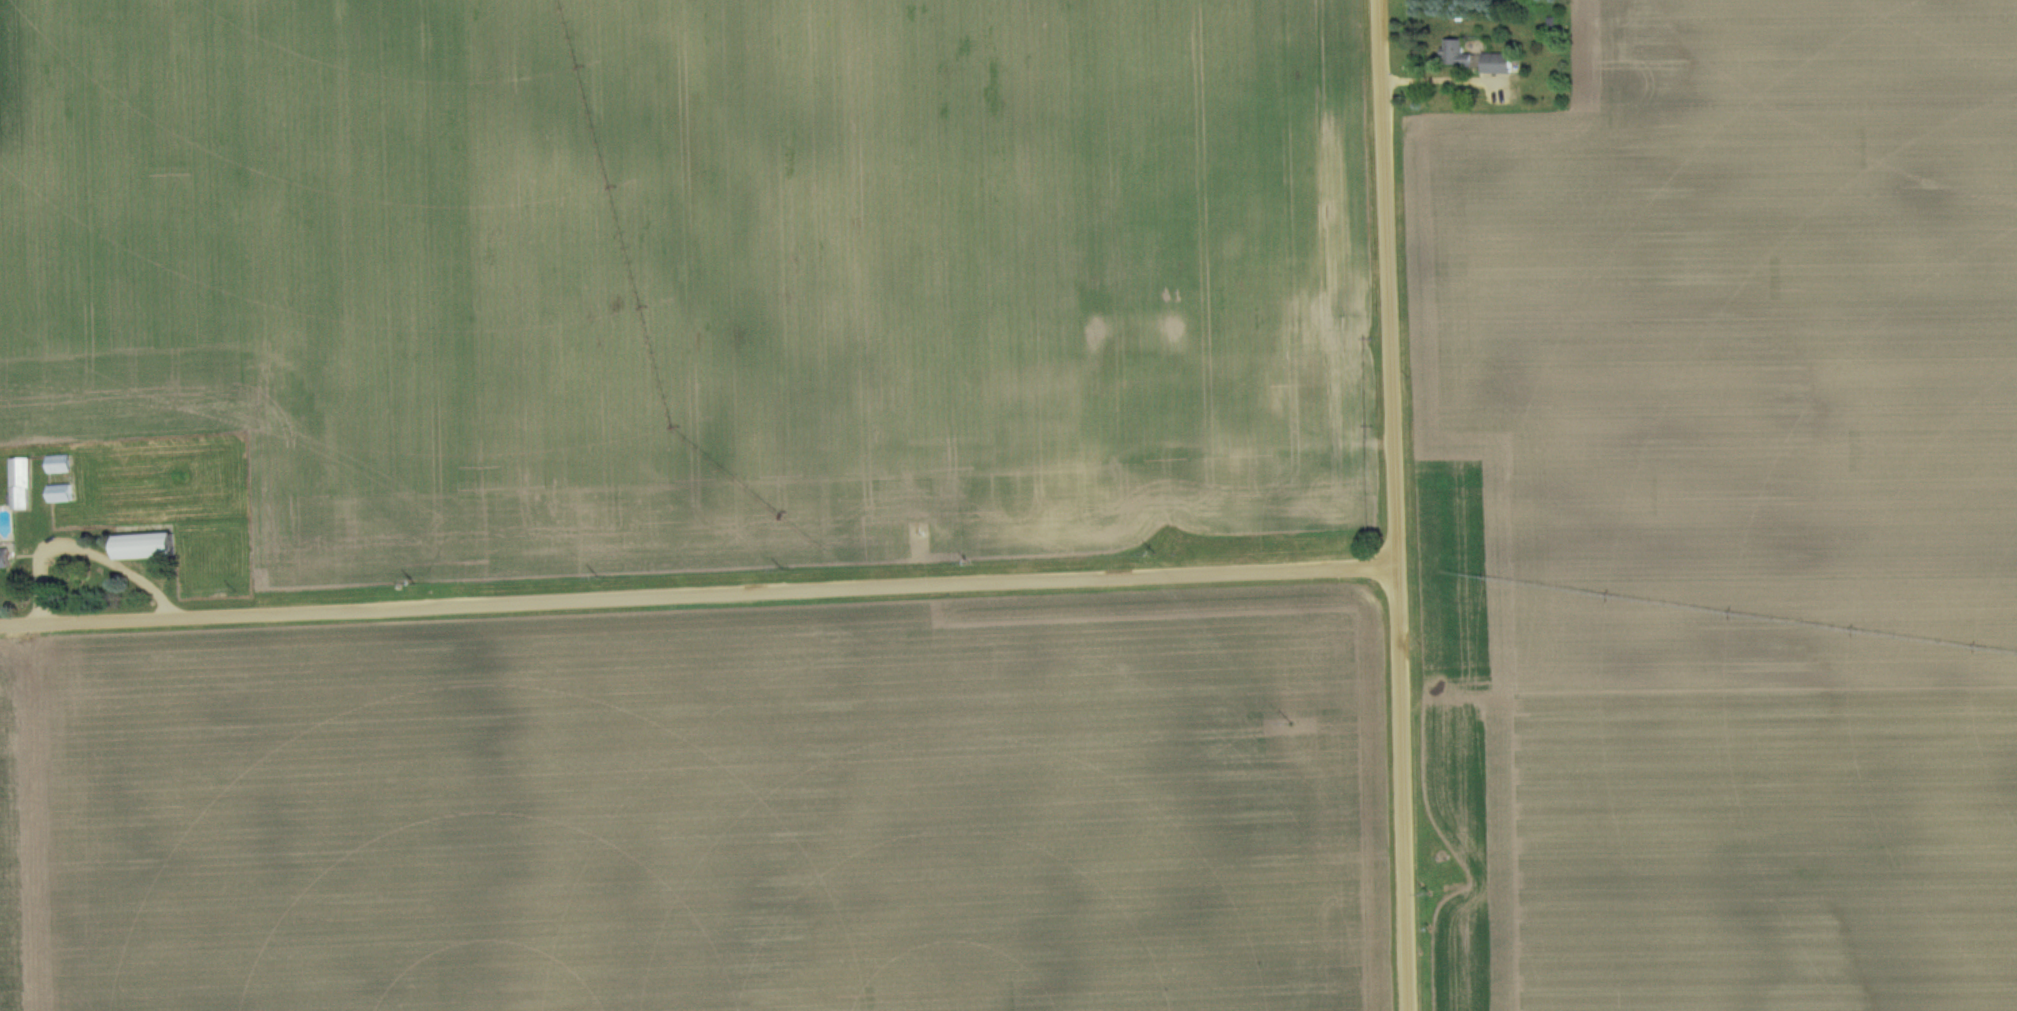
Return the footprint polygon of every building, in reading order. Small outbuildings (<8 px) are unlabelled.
[(1511,52),(1482,52),(1482,72),(1511,71),(1511,52)] [(46,454),(69,452),(70,470),(47,471),(46,454)] [(11,458),(30,457),(31,486),(29,486),(29,507),(13,507),(12,486),(11,458)] [(49,484),(71,482),(72,499),(50,500),(49,484)] [(173,531),(175,554),(118,558),(116,535),(173,531)] [(9,565),(0,566),(0,547),(8,547),(9,565)]
